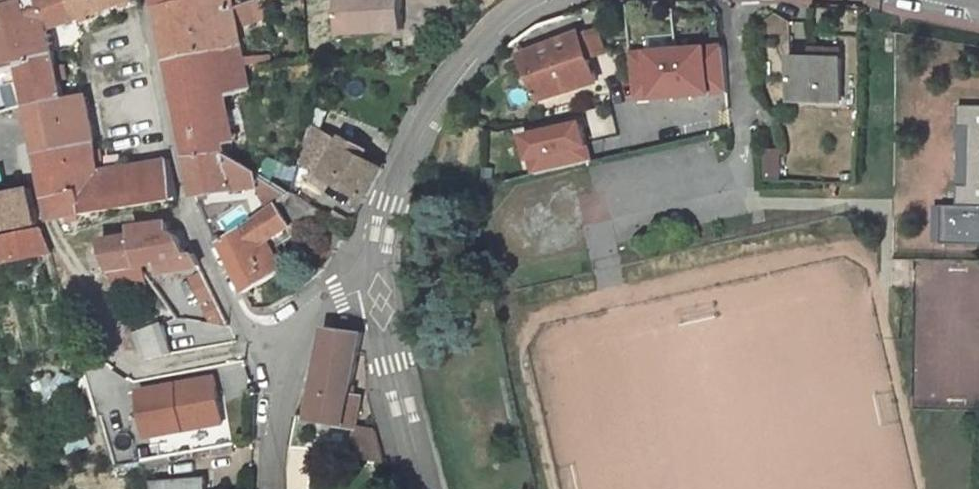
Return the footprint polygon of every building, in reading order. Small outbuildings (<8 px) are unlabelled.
[(10,6),(23,65),(55,53),(50,30),(77,20),(71,0),(26,0),(10,6)] [(77,20),(132,0),(71,0),(77,20)] [(159,6),(169,60),(240,45),(233,8),(231,0),(183,0),(159,6)] [(262,0),(256,0),(239,6),(243,22),(256,20),(256,28),(266,25),(262,0)] [(399,30),(398,0),(333,0),(335,34),(399,30)] [(0,10),(0,73),(23,65),(10,6),(0,10)] [(722,47),(722,27),(692,28),(693,50),(722,47)] [(606,53),(597,28),(581,33),(589,58),(606,53)] [(549,46),(523,56),(535,78),(541,98),(542,99),(597,81),(589,58),(581,33),(560,41),(549,46)] [(559,35),(547,40),(549,46),(560,41),(559,35)] [(243,57),(240,45),(169,60),(188,157),(227,153),(217,101),(250,91),(245,66),(243,57)] [(722,47),(693,50),(694,71),(725,69),(723,47),(722,47)] [(55,53),(23,65),(32,105),(64,93),(55,53)] [(270,55),(243,57),(245,66),(271,64),(270,55)] [(842,57),(793,56),(792,99),(840,100),(842,57)] [(535,78),(524,82),(531,101),(541,98),(535,78)] [(64,93),(32,105),(43,154),(73,148),(64,102),(66,102),(64,93)] [(86,98),(66,102),(64,102),(73,148),(96,144),(86,98)] [(959,104),(958,125),(969,125),(968,185),(957,184),(957,204),(942,204),(941,243),(978,243),(978,105),(959,104)] [(366,201),(384,169),(364,158),(356,154),(359,147),(344,138),(343,140),(311,121),(300,162),(366,201)] [(526,136),(536,176),(597,161),(588,122),(526,136)] [(73,148),(43,154),(57,220),(143,204),(137,164),(113,168),(100,174),(96,144),(73,148)] [(368,152),(359,147),(356,154),(364,158),(368,152)] [(767,148),(766,171),(766,175),(782,175),(782,148),(767,148)] [(260,188),(257,171),(227,153),(188,157),(196,196),(260,188)] [(169,159),(156,161),(162,203),(177,200),(169,159)] [(282,166),(269,159),(260,173),(273,181),(282,166)] [(156,161),(137,164),(143,204),(162,203),(156,161)] [(40,224),(31,189),(1,195),(0,193),(0,234),(40,224)] [(271,243),(316,208),(292,193),(224,242),(248,293),(285,270),(271,243)] [(355,221),(335,210),(331,217),(351,229),(355,221)] [(45,229),(3,238),(9,265),(55,254),(45,229)] [(148,276),(146,265),(163,262),(165,273),(190,269),(188,258),(180,236),(170,231),(136,236),(145,265),(148,276)] [(104,241),(117,280),(148,276),(145,265),(136,236),(104,241)] [(297,293),(290,280),(284,284),(287,290),(291,297),(297,293)] [(291,297),(287,290),(272,295),(276,306),(291,297)] [(276,306),(272,295),(266,297),(269,310),(276,306)] [(173,354),(162,324),(136,333),(145,359),(173,354)] [(327,325),(311,419),(357,427),(362,397),(353,396),(366,331),(327,325)] [(139,393),(148,439),(223,424),(214,378),(139,393)] [(386,460),(380,431),(359,427),(355,456),(386,460)] [(233,446),(216,449),(217,456),(234,453),(233,446)] [(193,453),(171,457),(172,465),(194,461),(193,453)] [(158,483),(158,488),(207,488),(207,480),(158,483)]
